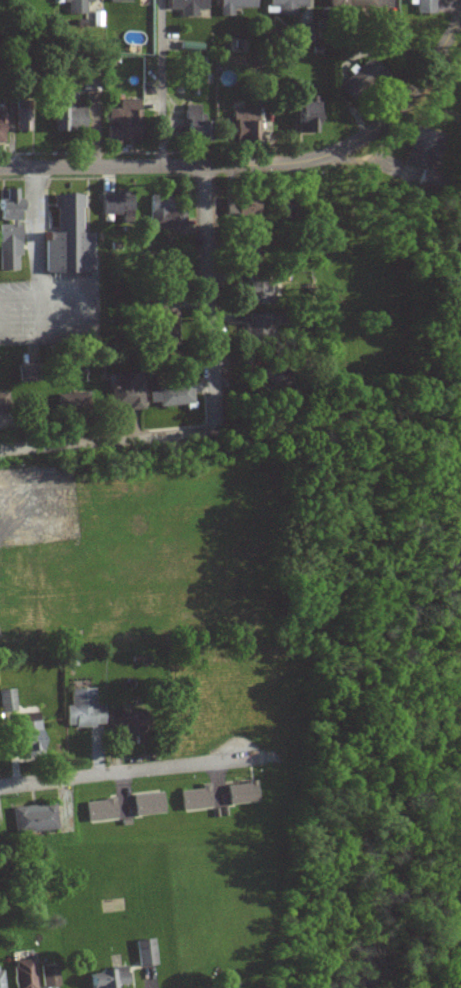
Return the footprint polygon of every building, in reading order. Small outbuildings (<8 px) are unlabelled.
[(86,2),(92,2),(92,0),(55,0),(55,2),(68,2),(68,15),(86,15),(86,2)] [(169,9),(182,9),(181,17),(197,17),(197,9),(206,9),(207,0),(169,0),(169,9)] [(220,16),(243,16),(243,9),(256,9),(256,0),(219,0),(220,16)] [(307,0),(268,0),(268,6),(279,6),(280,16),(296,16),(296,7),(307,7),(307,0)] [(409,4),(416,4),(416,13),(434,13),(434,0),(409,0),(409,4)] [(296,44),(312,43),(311,25),(295,26),(296,44)] [(383,71),(370,57),(349,77),(362,91),(383,71)] [(93,79),(84,78),(83,89),(92,90),(93,79)] [(74,93),(55,93),(54,131),(85,131),(85,108),(73,108),(74,93)] [(306,102),(296,102),(296,134),(315,134),(315,97),(306,97),(306,102)] [(108,109),(108,124),(106,124),(106,142),(139,142),(139,100),(119,100),(119,109),(108,109)] [(203,105),(184,105),(183,142),(202,142),(203,105)] [(14,108),(14,132),(28,132),(27,108),(14,108)] [(256,140),(257,111),(234,110),(232,139),(256,140)] [(19,271),(19,189),(2,189),(2,199),(0,199),(0,214),(0,223),(0,271),(19,271)] [(130,193),(102,193),(102,219),(130,218),(130,193)] [(185,228),(184,210),(171,211),(171,194),(149,195),(149,229),(185,228)] [(44,273),(90,273),(90,246),(81,246),(81,195),(55,195),(54,233),(44,233),(44,273)] [(253,215),(254,197),(237,197),(236,214),(253,215)] [(272,304),(272,280),(240,281),(241,304),(272,304)] [(269,314),(247,313),(246,347),(267,348),(269,314)] [(37,364),(19,364),(19,382),(37,382),(37,364)] [(111,384),(111,406),(127,406),(127,410),(142,410),(141,382),(135,382),(135,374),(114,375),(114,384),(111,384)] [(156,387),(157,406),(190,404),(189,385),(156,387)] [(0,689),(0,696),(1,712),(16,711),(15,688),(0,689)] [(104,705),(95,705),(95,688),(71,688),(72,705),(66,706),(66,728),(104,727),(104,705)] [(113,712),(114,743),(142,742),(141,710),(113,712)] [(42,753),(41,721),(12,722),(13,754),(42,753)] [(226,785),(229,805),(258,801),(255,781),(226,785)] [(182,811),(212,807),(209,782),(201,783),(201,788),(179,791),(182,811)] [(135,816),(165,813),(162,792),(133,795),(135,816)] [(116,819),(116,799),(86,800),(86,820),(116,819)] [(11,807),(14,833),(57,829),(55,803),(11,807)] [(156,965),(155,939),(137,939),(138,966),(156,965)] [(34,959),(14,960),(15,987),(35,987),(34,959)] [(60,986),(59,964),(42,965),(43,987),(60,986)] [(90,987),(114,987),(114,985),(128,983),(126,966),(88,971),(90,987)]
